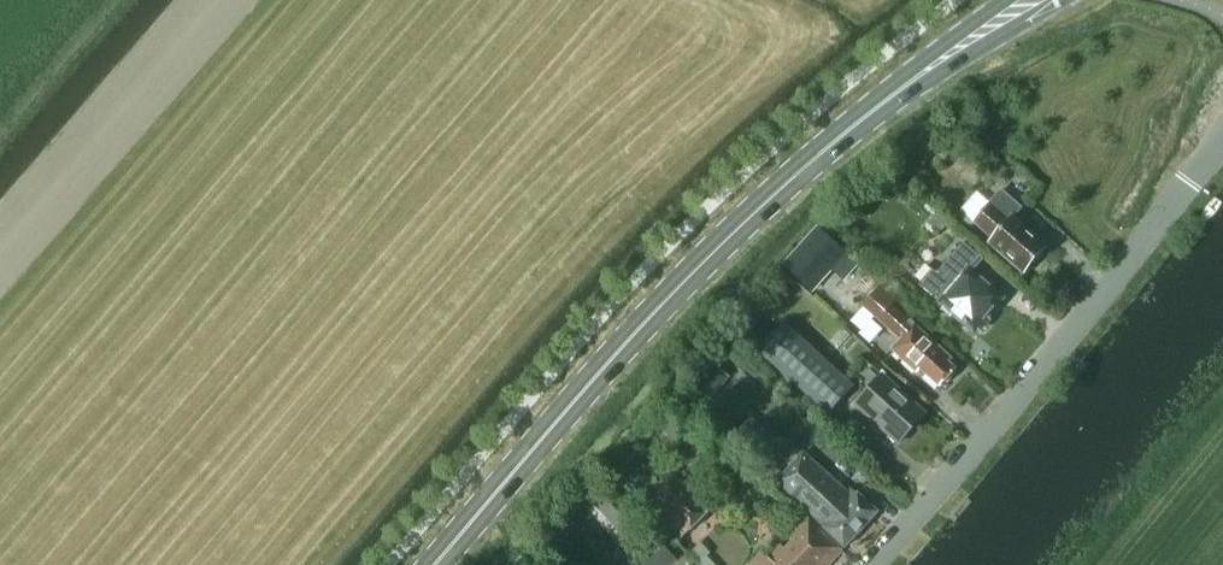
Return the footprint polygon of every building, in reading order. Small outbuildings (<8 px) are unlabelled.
[(906,160),(897,170),(906,178),(915,168),(906,160)] [(1024,273),(1045,248),(1012,219),(1021,209),(1001,191),(971,227),(1024,273)] [(929,224),(939,234),(949,223),(939,213),(929,224)] [(818,226),(783,265),(814,293),(849,254),(818,226)] [(963,243),(936,274),(933,272),(921,286),(945,307),(945,310),(950,315),(953,314),(974,332),(977,329),(981,329),(988,321),(987,317),(1003,299),(970,271),(981,258),(963,243)] [(950,360),(891,305),(896,300),(880,286),(862,305),(896,336),(899,333),(903,337),(891,350),(916,373),(920,370),(939,386),(954,370),(948,363),(950,360)] [(854,387),(784,323),(759,352),(828,415),(854,387)] [(719,398),(734,373),(724,367),(708,392),(719,398)] [(927,412),(885,374),(858,404),(901,443),(927,412)] [(744,445),(761,461),(778,442),(761,426),(744,445)] [(845,546),(860,529),(876,512),(849,488),(845,492),(803,453),(776,482),(820,522),(818,524),(829,535),(830,534),(845,546)] [(701,500),(677,476),(653,500),(686,534),(717,503),(708,494),(701,500)] [(842,550),(806,517),(768,558),(763,553),(752,564),(828,564),(842,550)] [(584,531),(569,518),(557,533),(571,545),(584,531)] [(681,559),(671,548),(653,564),(675,564),(681,559)] [(675,564),(693,564),(697,561),(688,552),(681,559),(675,564)]
